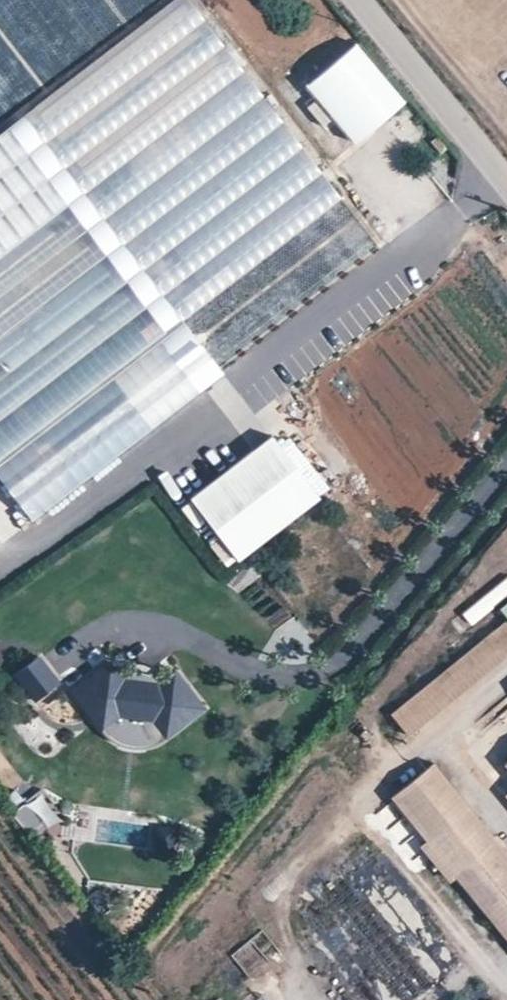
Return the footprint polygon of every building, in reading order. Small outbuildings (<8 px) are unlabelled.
[(22,525),(228,381),(215,363),(374,252),(196,0),(189,0),(0,133),(0,493),(22,525)] [(316,91),(364,156),(417,116),(366,53),(316,91)] [(320,501),(273,441),(192,503),(238,563),(320,501)] [(461,614),(470,626),(506,597),(506,578),(461,614)] [(506,625),(506,604),(498,611),(501,617),(506,625)] [(385,710),(406,734),(506,653),(506,625),(501,617),(385,710)] [(39,656),(12,675),(34,705),(61,685),(39,656)] [(125,686),(108,663),(69,693),(99,731),(117,717),(150,722),(163,739),(201,709),(172,671),(149,688),(145,683),(144,682),(132,681),(125,686)] [(506,945),(506,862),(427,764),(387,798),(506,945)] [(29,839),(58,825),(44,795),(15,809),(29,839)]
